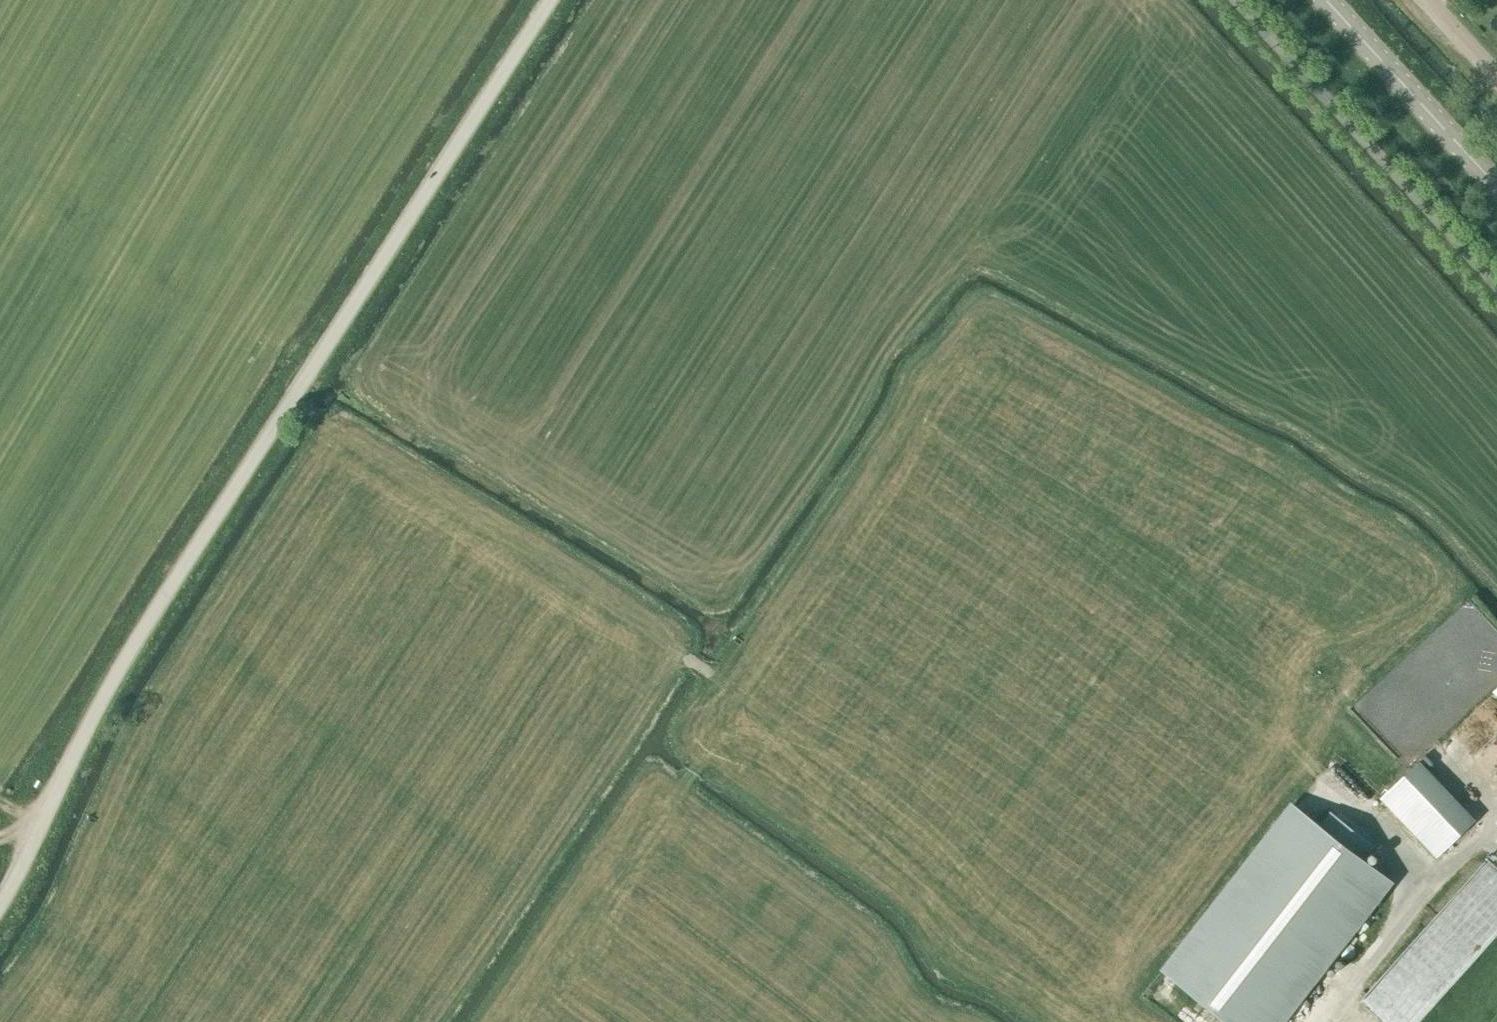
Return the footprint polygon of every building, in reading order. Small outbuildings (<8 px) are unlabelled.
[(1437,857),(1472,823),(1417,763),(1382,797),(1437,857)] [(1230,1021),(1277,1021),(1390,879),(1364,858),(1374,845),(1334,813),(1323,826),(1293,803),(1163,969),(1230,1021)] [(1384,1021),(1405,1021),(1375,995),(1365,1005),(1384,1021)]
